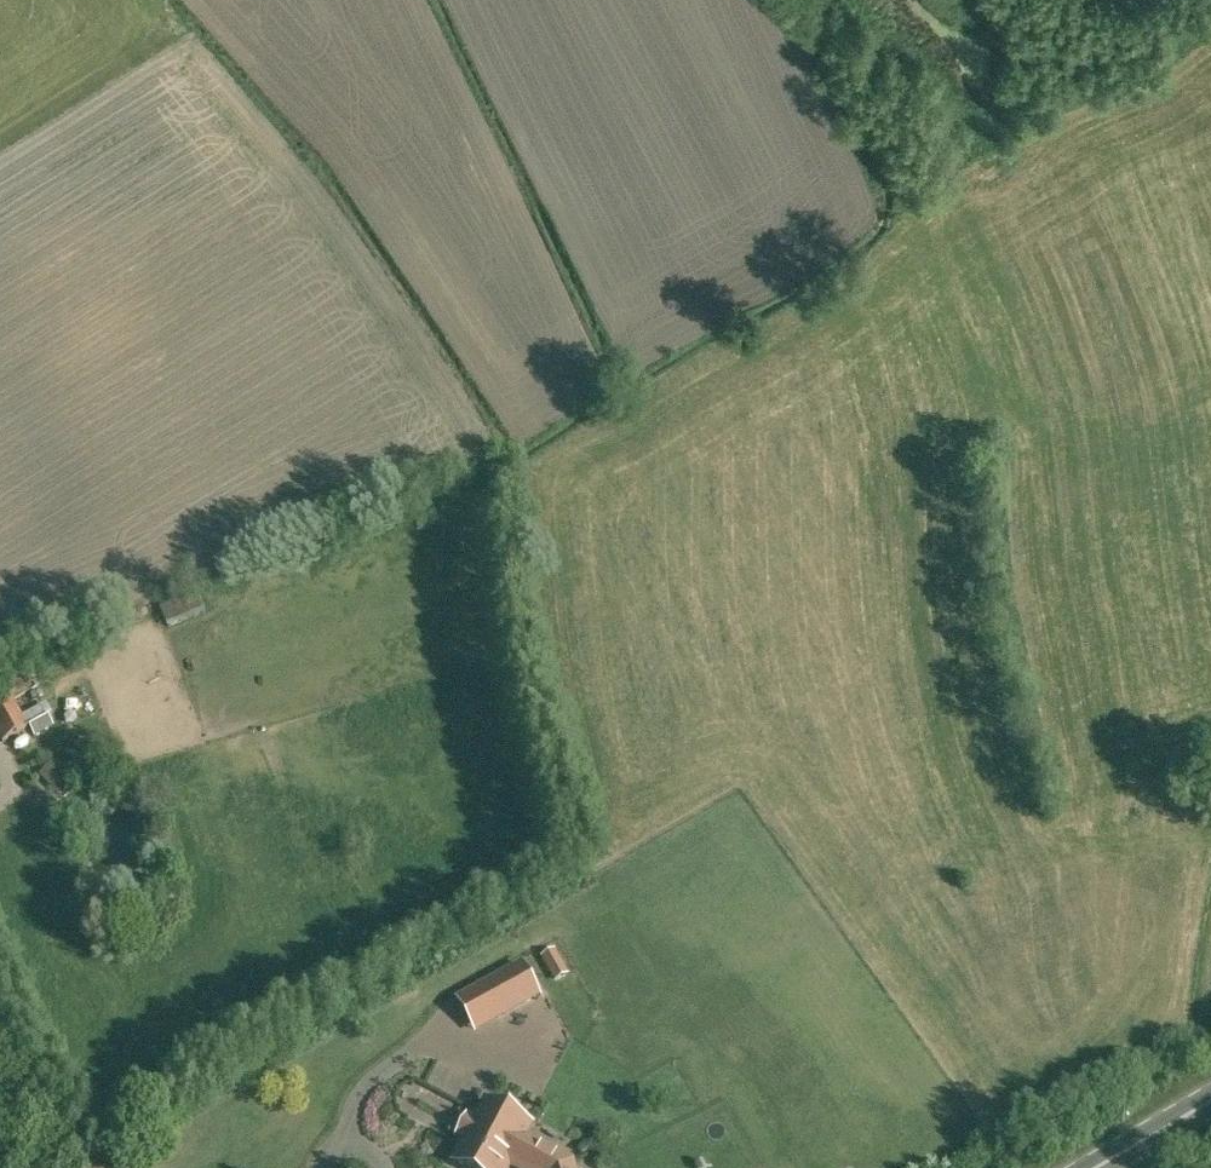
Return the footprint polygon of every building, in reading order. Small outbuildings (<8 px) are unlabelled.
[(199,594),(198,594),(162,609),(170,629),(207,614),(199,594)] [(11,693),(9,689),(38,677),(32,663),(2,676),(4,681),(0,684),(0,738),(2,742),(30,726),(11,693)] [(43,735),(63,726),(56,711),(36,720),(43,735)] [(480,987),(496,1017),(538,995),(521,964),(480,987)] [(572,1160),(523,1134),(529,1123),(506,1111),(485,1100),(472,1123),(470,1122),(463,1135),(466,1136),(453,1160),(468,1167),(507,1167),(509,1164),(516,1167),(574,1167),(572,1160)]
